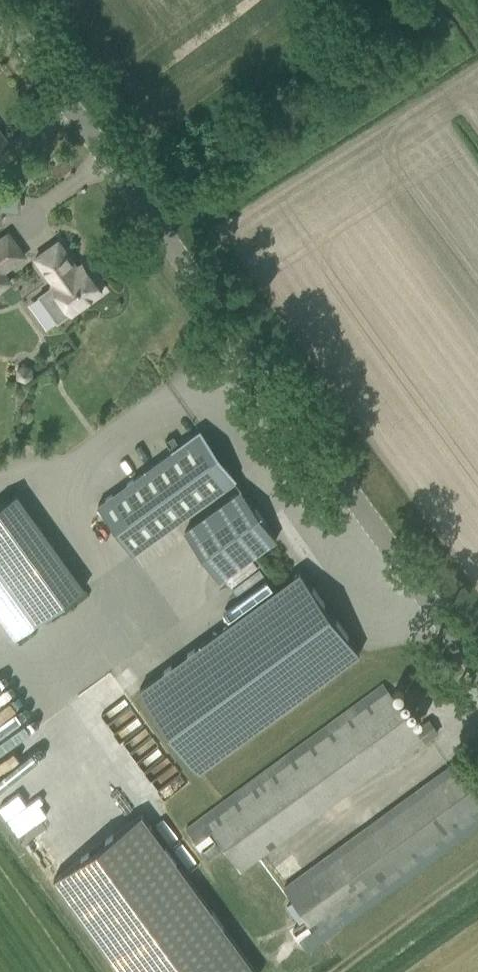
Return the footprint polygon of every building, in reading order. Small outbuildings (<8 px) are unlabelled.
[(8,229),(0,235),(0,292),(13,282),(6,272),(28,256),(8,229)] [(42,253),(35,257),(51,280),(54,278),(56,282),(51,285),(38,294),(58,323),(71,313),(86,303),(103,291),(83,263),(77,267),(59,241),(42,253)] [(98,505),(133,554),(235,480),(200,432),(98,505)] [(241,489),(184,531),(220,580),(277,539),(241,489)] [(0,506),(0,619),(14,638),(82,588),(15,495),(0,506)] [(301,572),(143,688),(202,769),(360,653),(301,572)] [(32,724),(7,688),(0,693),(0,746),(32,724)] [(208,823),(191,835),(209,861),(226,849),(241,869),(258,857),(421,738),(424,742),(438,732),(430,720),(417,729),(389,691),(221,813),(208,823)] [(165,744),(130,768),(137,780),(173,756),(165,744)] [(51,799),(39,781),(58,768),(45,750),(10,774),(1,761),(0,761),(0,812),(11,827),(51,799)] [(315,936),(477,817),(477,793),(456,762),(282,890),(315,936)] [(154,781),(167,797),(187,781),(175,765),(154,781)] [(52,878),(121,971),(258,971),(188,877),(141,813),(52,878)]
